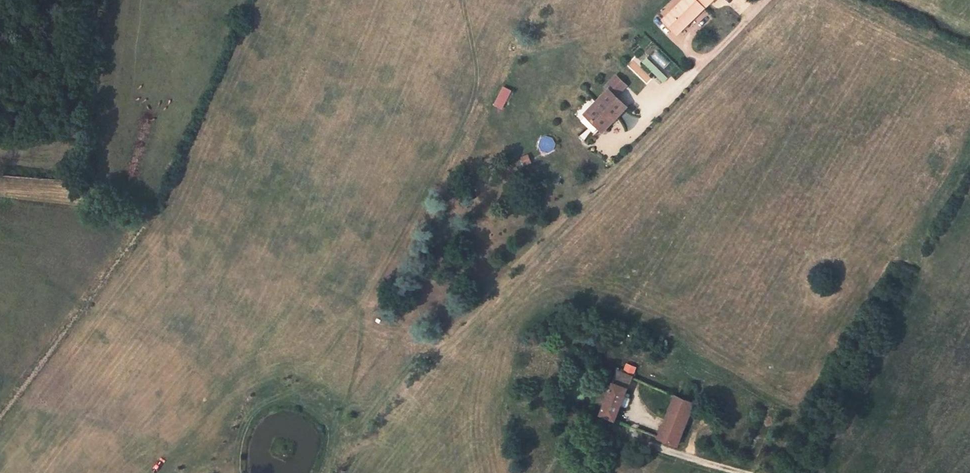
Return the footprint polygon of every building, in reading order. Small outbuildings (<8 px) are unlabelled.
[(663,20),(676,34),(712,0),(684,0),(663,20)] [(647,57),(642,62),(663,83),(667,78),(647,57)] [(609,90),(585,114),(601,130),(612,119),(613,120),(627,107),(609,90)] [(499,98),(495,107),(502,110),(506,101),(499,98)] [(631,378),(629,384),(636,387),(639,380),(632,376),(631,378)] [(614,383),(601,415),(615,421),(621,407),(625,397),(628,389),(627,389),(614,383)] [(676,396),(658,438),(678,445),(695,404),(676,396)] [(629,399),(625,397),(621,407),(626,409),(627,409),(630,401),(629,399)]
